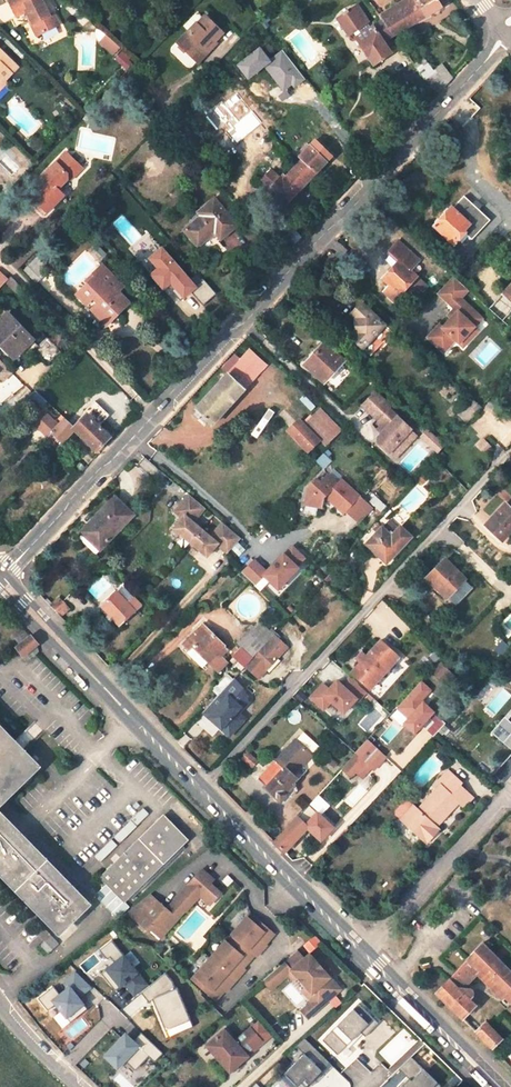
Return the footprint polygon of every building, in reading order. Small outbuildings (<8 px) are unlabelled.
[(40,0),(14,0),(10,2),(17,17),(26,13),(38,36),(58,26),(53,15),(49,17),(40,0)] [(448,1),(447,0),(404,0),(379,15),(383,21),(394,36),(443,7),(442,5),(448,1)] [(358,6),(356,7),(368,25),(370,23),(358,6)] [(356,7),(349,12),(348,10),(344,13),(345,15),(339,19),(351,36),(356,33),(358,37),(357,38),(375,65),(391,54),(384,42),(394,36),(383,21),(369,30),(366,26),(368,25),(356,7)] [(223,33),(205,16),(179,44),(198,63),(217,43),(215,41),(223,33)] [(265,29),(268,26),(266,23),(269,20),(265,16),(259,21),(265,29)] [(112,55),(120,46),(105,33),(97,42),(112,55)] [(0,51),(0,84),(17,67),(0,51)] [(452,78),(443,65),(434,72),(425,59),(415,66),(424,80),(427,78),(436,92),(445,85),(445,86),(452,78)] [(350,151),(340,141),(332,148),(343,159),(350,151)] [(328,162),(309,145),(299,156),(302,160),(293,170),(307,184),(328,162)] [(66,154),(43,177),(49,183),(48,183),(32,200),(46,213),(63,196),(57,191),(66,182),(71,182),(82,170),(66,154)] [(286,177),(284,175),(272,187),(265,180),(256,189),(280,212),(307,184),(293,170),(286,177)] [(491,220),(465,196),(453,209),(452,207),(449,210),(447,208),(444,212),(445,214),(440,219),(439,218),(438,218),(437,219),(435,221),(434,222),(434,223),(436,224),(434,226),(455,246),(466,233),(473,239),(491,220)] [(27,205),(41,219),(46,213),(32,200),(27,205)] [(238,226),(216,200),(198,214),(201,217),(185,231),(199,248),(215,234),(221,241),(238,226)] [(418,260),(398,242),(390,251),(400,260),(382,280),(389,286),(383,292),(394,302),(409,285),(417,292),(420,290),(422,291),(427,286),(410,270),(418,260)] [(176,254),(169,246),(164,250),(171,258),(176,254)] [(181,280),(189,272),(180,263),(182,261),(179,258),(177,260),(177,259),(171,264),(175,269),(172,271),(181,280)] [(44,275),(33,264),(25,271),(37,283),(44,275)] [(102,264),(84,281),(87,285),(82,290),(76,296),(84,305),(85,305),(91,299),(96,304),(90,310),(90,311),(106,327),(129,303),(118,292),(124,286),(102,264)] [(468,290),(454,277),(439,294),(455,309),(458,312),(452,319),(443,328),(440,325),(429,338),(445,353),(456,340),(464,348),(472,339),(468,335),(475,327),(470,322),(477,314),(461,299),(468,290)] [(194,293),(202,303),(215,293),(206,283),(194,293)] [(489,309),(508,327),(510,324),(510,312),(510,311),(510,285),(489,309)] [(96,304),(91,299),(85,305),(90,310),(96,304)] [(396,335),(361,304),(351,314),(358,321),(358,332),(352,339),(371,356),(377,349),(380,352),(396,335)] [(458,312),(455,309),(449,316),(452,319),(458,312)] [(483,319),(477,314),(470,322),(475,327),(483,319)] [(8,315),(0,322),(0,361),(3,364),(19,349),(27,356),(38,345),(8,315)] [(263,346),(272,338),(259,325),(250,334),(263,346)] [(479,331),(475,327),(468,335),(472,339),(479,331)] [(38,345),(27,356),(41,370),(59,352),(46,339),(38,345)] [(345,361),(324,342),(303,364),(324,384),(345,361)] [(266,366),(250,351),(241,360),(235,354),(223,367),(229,373),(196,409),(212,424),(266,366)] [(25,400),(37,412),(47,402),(35,391),(25,400)] [(380,427),(385,431),(382,434),(378,439),(378,444),(388,453),(409,431),(410,430),(390,411),(392,409),(375,393),(362,407),(379,422),(377,424),(380,427)] [(465,421),(480,407),(474,400),(459,415),(465,421)] [(83,414),(86,416),(74,428),(73,429),(75,430),(86,441),(100,427),(105,422),(107,414),(94,402),(83,414)] [(304,419),(328,443),(342,429),(318,405),(304,419)] [(61,422),(58,426),(44,411),(35,420),(41,426),(40,428),(49,437),(52,434),(62,444),(75,430),(73,429),(74,428),(61,416),(58,419),(61,422)] [(319,441),(298,421),(287,432),(308,452),(319,441)] [(86,441),(96,451),(110,437),(100,427),(86,441)] [(439,451),(445,441),(425,430),(419,439),(439,451)] [(389,453),(396,458),(416,437),(409,431),(389,453)] [(342,479),(333,470),(329,474),(338,482),(342,479)] [(325,495),(344,513),(348,510),(360,521),(373,508),(342,479),(338,482),(329,474),(321,482),(317,478),(309,487),(304,504),(321,508),(323,498),(325,495)] [(204,509),(189,496),(174,512),(182,519),(173,529),(205,557),(216,546),(226,555),(240,540),(231,532),(227,536),(218,529),(210,538),(192,523),(204,509)] [(386,507),(376,496),(370,502),(381,512),(386,507)] [(133,515),(114,498),(81,533),(92,543),(94,540),(102,548),(133,515)] [(505,504),(484,526),(501,542),(510,531),(510,510),(505,504)] [(393,532),(399,522),(390,516),(384,526),(393,532)] [(231,532),(222,524),(218,529),(227,536),(231,532)] [(410,538),(399,528),(390,537),(382,529),(369,542),(380,552),(377,555),(386,563),(410,538)] [(99,551),(102,548),(94,540),(92,543),(99,551)] [(367,544),(377,555),(380,552),(369,542),(367,544)] [(240,571),(255,585),(262,577),(277,591),(308,559),(291,543),(266,568),(254,557),(240,571)] [(472,587),(445,560),(423,583),(450,609),(472,587)] [(141,606),(124,587),(102,606),(119,625),(141,606)] [(11,636),(19,644),(30,636),(21,626),(11,636)] [(224,646),(203,626),(184,646),(189,651),(193,648),(209,663),(208,663),(217,673),(225,665),(218,658),(226,650),(223,647),(224,646)] [(268,641),(253,627),(237,644),(242,649),(235,657),(245,666),(268,641)] [(23,655),(37,644),(30,636),(19,644),(17,647),(23,655)] [(268,641),(245,666),(255,675),(262,667),(267,672),(278,660),(275,657),(285,647),(272,636),(268,641)] [(398,659),(380,642),(366,656),(362,651),(354,659),(359,663),(351,671),(370,689),(398,659)] [(28,661),(39,652),(37,644),(23,655),(28,661)] [(208,663),(209,663),(193,648),(189,651),(204,667),(208,663)] [(235,657),(230,662),(240,671),(245,666),(235,657)] [(323,712),(330,704),(343,715),(358,698),(336,678),(328,687),(322,681),(307,697),(323,712)] [(227,704),(242,689),(232,680),(203,712),(210,719),(212,717),(223,726),(220,729),(229,737),(244,720),(227,704)] [(212,717),(210,719),(220,729),(223,726),(212,717)] [(504,717),(490,732),(510,750),(510,723),(504,717)] [(38,766),(24,752),(33,743),(23,732),(13,741),(0,728),(0,803),(38,766)] [(295,742),(259,780),(279,800),(283,796),(289,798),(296,791),(294,784),(290,780),(311,757),(295,742)] [(361,779),(371,769),(377,763),(362,749),(355,755),(341,771),(350,779),(355,774),(361,779)] [(294,784),(305,772),(301,768),(290,780),(294,784)] [(462,785),(448,772),(435,786),(438,788),(417,810),(417,809),(404,823),(427,845),(440,830),(437,827),(459,803),(452,796),(459,787),(462,785)] [(464,808),(472,799),(459,787),(452,796),(459,803),(464,808)] [(284,854),(308,828),(314,834),(326,822),(309,806),(297,818),(274,844),(284,854)] [(413,806),(400,820),(404,823),(417,809),(413,806)] [(59,932),(70,922),(72,924),(79,917),(77,915),(88,904),(0,815),(0,872),(59,932)] [(128,898),(181,844),(186,840),(163,817),(102,877),(125,901),(128,898)] [(181,844),(128,898),(131,901),(185,848),(181,844)] [(158,901),(140,922),(148,930),(153,924),(162,932),(184,908),(186,910),(200,894),(210,903),(220,891),(210,882),(213,878),(202,868),(167,908),(158,901)] [(114,894),(104,905),(118,917),(128,905),(114,894)] [(128,912),(140,922),(158,901),(150,894),(128,912)] [(153,924),(151,928),(162,937),(186,910),(184,908),(162,932),(153,924)] [(256,917),(251,913),(248,917),(252,921),(256,917)] [(275,934),(256,917),(252,921),(248,917),(239,927),(241,929),(236,936),(240,939),(233,947),(227,941),(218,951),(220,953),(208,967),(205,965),(196,975),(201,979),(198,983),(217,1000),(224,993),(221,991),(224,988),(227,991),(246,969),(242,966),(245,963),(246,965),(256,954),(258,955),(267,945),(264,942),(266,939),(269,941),(275,934)] [(147,984),(112,940),(101,949),(109,958),(110,956),(115,962),(103,972),(111,982),(115,979),(121,986),(125,983),(134,995),(147,984)] [(52,949),(44,941),(40,945),(47,953),(52,949)] [(474,1006),(468,1000),(471,997),(472,995),(472,992),(471,990),(469,989),(466,989),(464,990),(461,993),(459,991),(473,977),(476,974),(502,1000),(499,1003),(504,1009),(510,1002),(510,975),(482,946),(436,995),(461,1019),(474,1006)] [(309,954),(291,970),(297,977),(298,976),(304,983),(303,984),(305,986),(316,999),(312,1003),(303,1011),(309,1018),(341,990),(309,954)] [(284,962),(273,971),(277,975),(267,984),(272,990),(288,975),(293,981),(297,977),(291,970),(284,962)] [(273,971),(263,980),(267,984),(277,975),(273,971)] [(54,986),(39,998),(47,1009),(55,1002),(70,1021),(79,1013),(76,1009),(84,1003),(79,997),(91,987),(75,972),(65,980),(70,986),(61,994),(54,986)] [(111,982),(103,972),(102,973),(116,990),(121,986),(115,979),(111,982)] [(173,981),(166,973),(142,992),(149,1000),(154,998),(167,1028),(190,1019),(177,988),(176,989),(173,981)] [(473,977),(499,1003),(502,1000),(476,974),(473,977)] [(305,986),(301,990),(312,1003),(316,999),(305,986)] [(149,1000),(142,992),(141,992),(149,1001),(153,1000),(169,1037),(193,1026),(190,1019),(167,1028),(154,998),(149,1000)] [(359,1004),(323,1040),(338,1055),(360,1032),(365,1037),(379,1024),(359,1004)] [(501,1040),(484,1023),(476,1033),(492,1049),(501,1040)] [(222,1028),(204,1044),(228,1070),(246,1054),(244,1052),(260,1038),(249,1026),(233,1040),(222,1028)] [(133,1041),(125,1033),(102,1057),(116,1070),(125,1063),(135,1071),(148,1055),(154,1062),(162,1054),(142,1032),(133,1041)] [(305,1038),(296,1046),(304,1054),(284,1074),(297,1086),(300,1082),(305,1086),(306,1086),(330,1063),(305,1038)] [(411,1057),(399,1069),(409,1079),(401,1086),(439,1086),(441,1086),(411,1057)] [(314,1086),(349,1086),(351,1085),(334,1068),(314,1086)]
